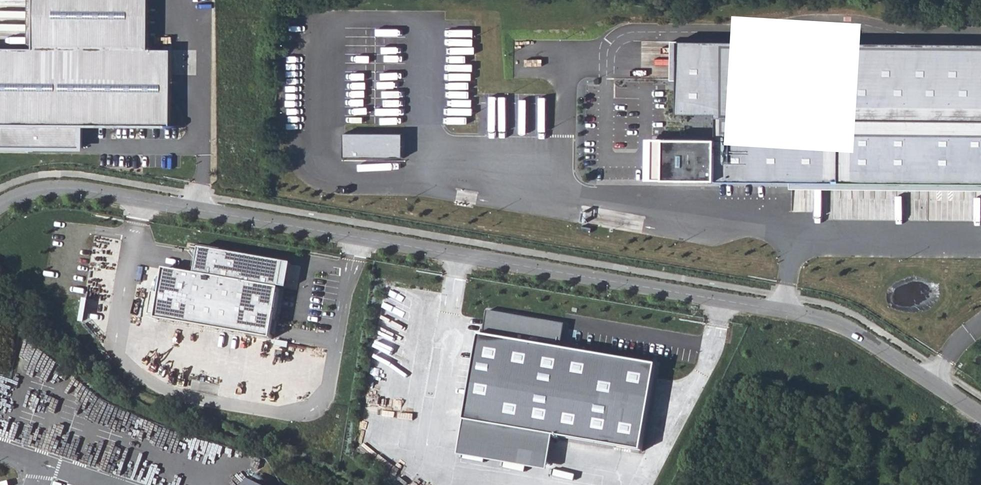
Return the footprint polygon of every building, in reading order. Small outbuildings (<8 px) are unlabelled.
[(171,128),(171,49),(148,49),(150,0),(34,0),(34,47),(0,47),(0,126),(86,127),(171,128)] [(673,40),(672,115),(717,116),(716,140),(648,139),(647,182),(980,189),(980,46),(673,40)] [(0,126),(0,142),(0,149),(86,150),(86,127),(0,126)] [(403,157),(403,134),(344,133),(346,157),(403,157)] [(158,321),(272,342),(281,290),(296,293),(301,265),(201,247),(196,275),(165,269),(158,321)] [(564,316),(489,304),(467,444),(554,458),(558,431),(647,445),(661,356),(560,340),(564,316)] [(249,476),(239,484),(268,484),(249,476)]
